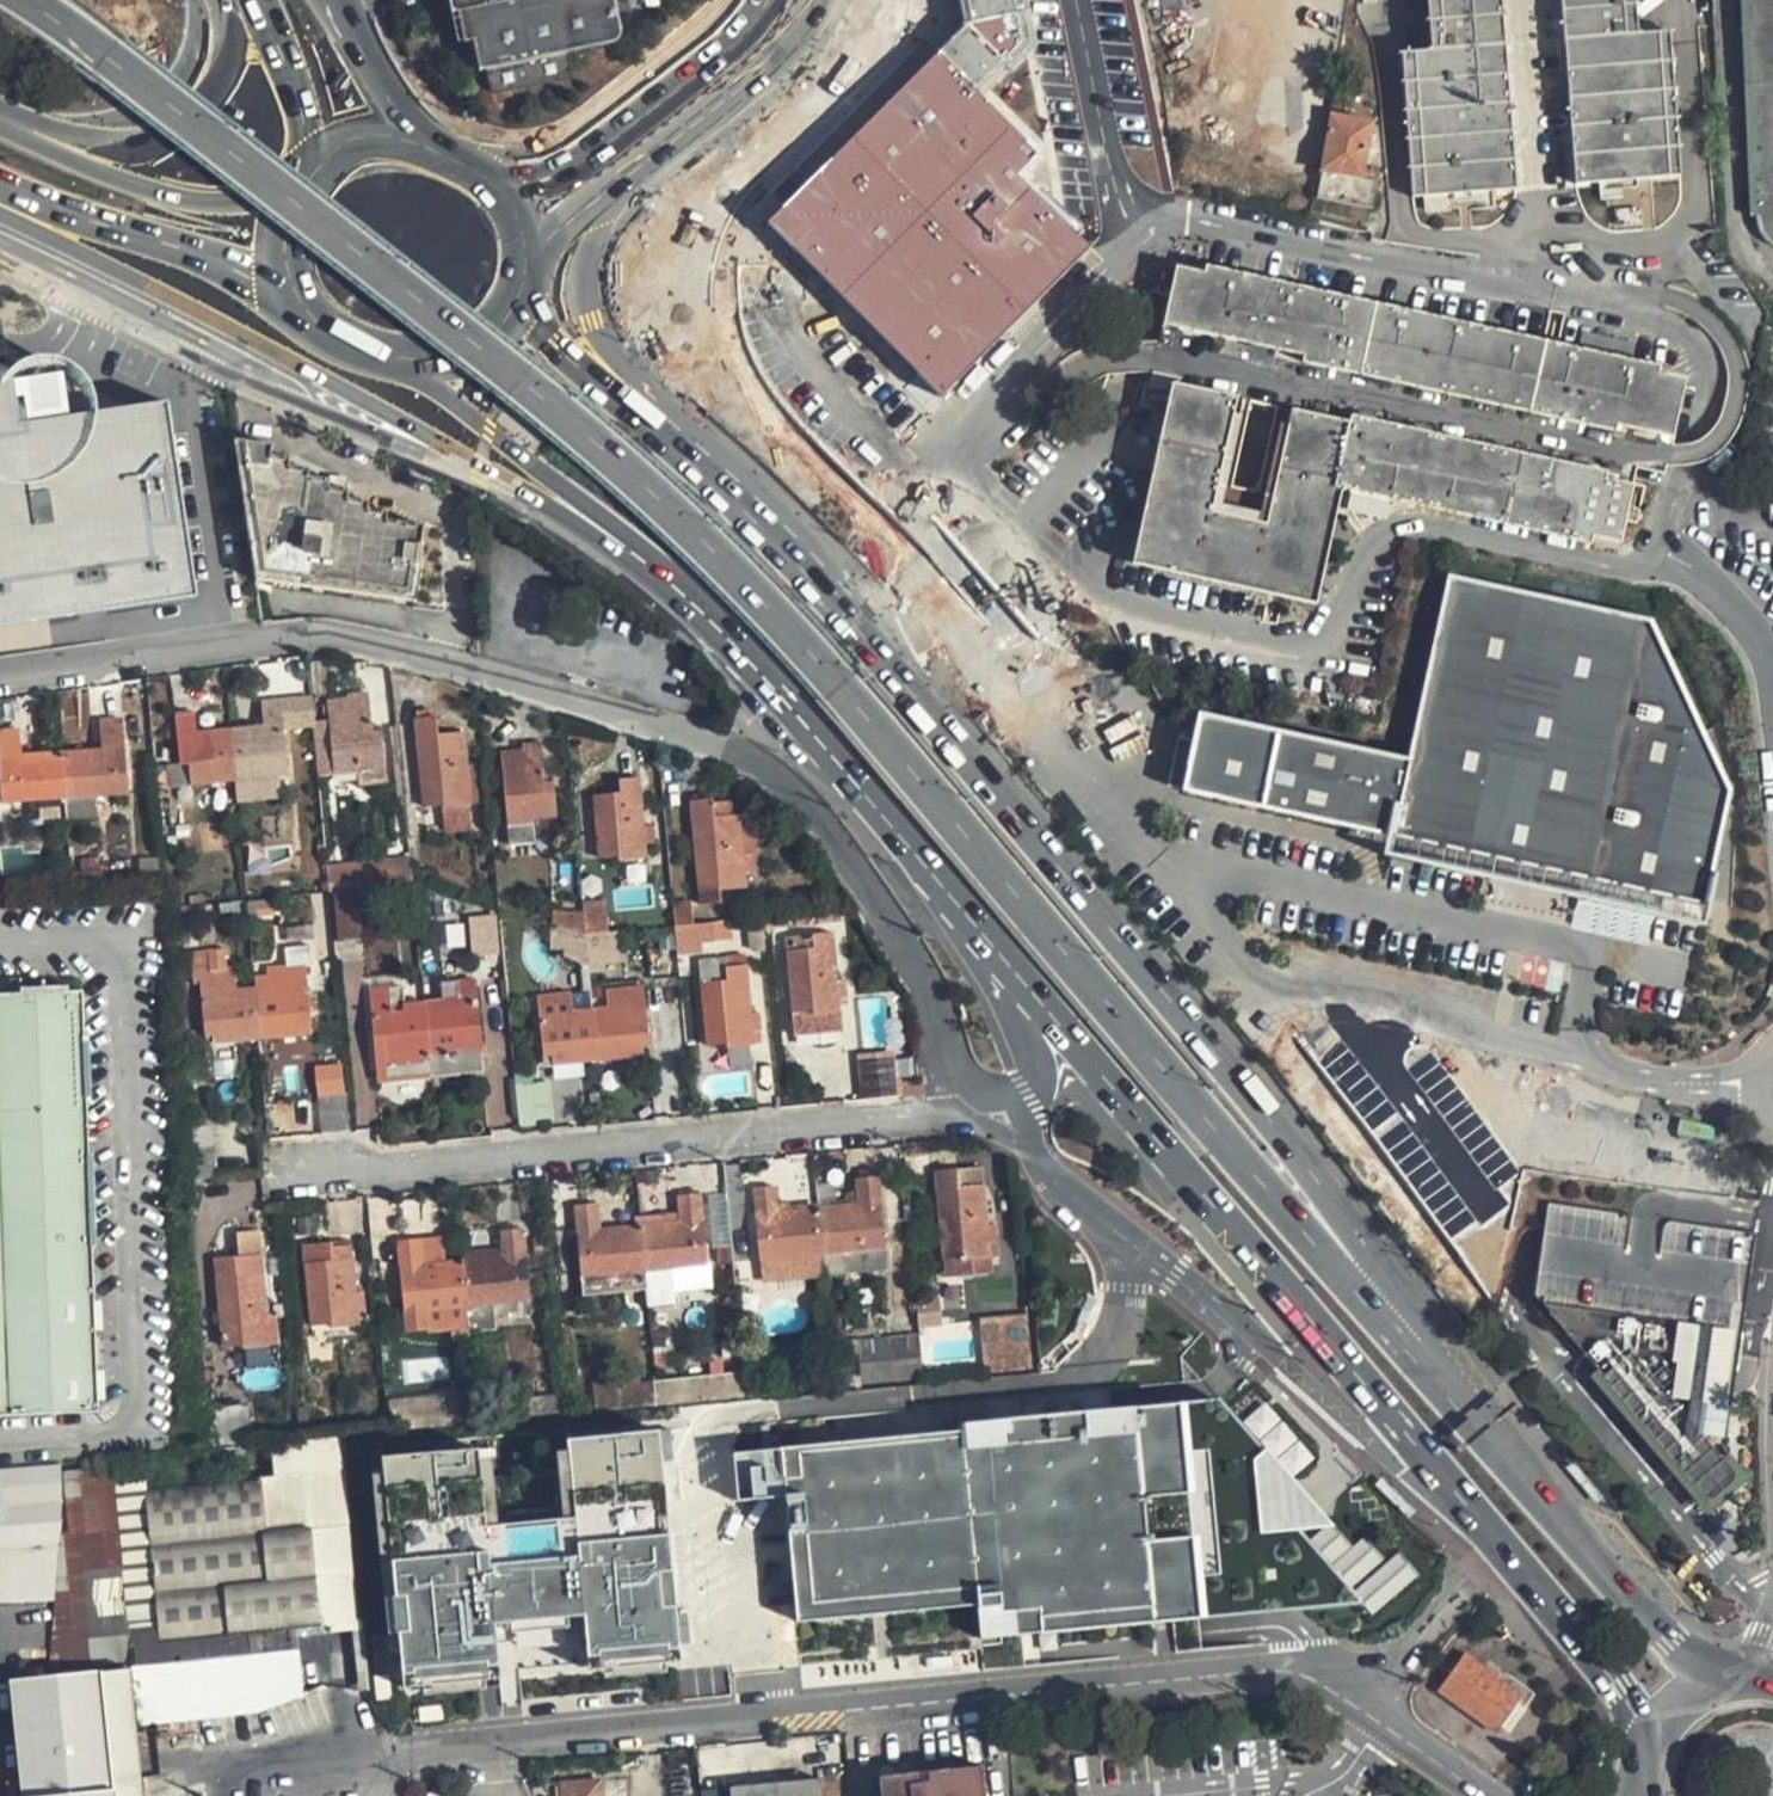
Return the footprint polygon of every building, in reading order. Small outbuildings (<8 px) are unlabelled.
[(449,43),(476,38),(485,88),(517,82),(513,61),(621,41),(613,0),(441,0),(449,43)] [(968,30),(943,55),(821,173),(769,223),(794,247),(788,253),(802,267),(815,280),(821,274),(940,398),(1092,251),(1020,176),(1040,157),(982,94),(1031,48),(1023,0),(963,0),(968,30)] [(1440,43),(1427,44),(1401,46),(1410,193),(1417,219),(1434,231),(1489,227),(1509,212),(1515,189),(1502,0),(1437,0),(1440,43)] [(1437,0),(1424,0),(1427,44),(1440,43),(1437,0)] [(1575,185),(1578,202),(1589,223),(1608,234),(1655,231),(1671,218),(1678,199),(1675,176),(1665,29),(1633,31),(1622,32),(1619,0),(1559,0),(1575,185)] [(1622,32),(1633,31),(1631,0),(1619,0),(1622,32)] [(1321,171),(1368,177),(1375,116),(1328,111),(1321,171)] [(1692,366),(1174,266),(1152,387),(1172,392),(1137,571),(1321,605),(1342,493),(1624,547),(1644,455),(1672,461),(1692,366)] [(231,594),(200,401),(90,417),(81,389),(56,374),(31,375),(0,364),(0,625),(231,594)] [(236,441),(259,580),(305,583),(305,589),(415,603),(423,526),(385,522),(386,513),(366,512),(366,503),(346,503),(347,492),(329,490),(329,481),(311,477),(312,469),(289,465),(289,457),(271,454),(272,444),(236,441)] [(1188,716),(1173,780),(1253,799),(1539,869),(1696,908),(1726,794),(1650,621),(1447,571),(1402,753),(1192,701),(1188,716)] [(391,684),(408,683),(408,674),(389,668),(391,684)] [(386,783),(381,731),(371,732),(367,694),(348,696),(349,699),(327,701),(329,720),(313,722),(318,776),(335,775),(359,772),(360,785),(386,783)] [(263,727),(231,730),(236,781),(277,776),(287,775),(280,700),(261,702),(263,727)] [(415,720),(424,807),(442,805),(442,808),(478,804),(475,773),(466,773),(462,733),(437,736),(434,717),(433,717),(432,709),(415,711),(416,720),(415,720)] [(172,788),(236,781),(231,730),(197,733),(194,715),(174,717),(179,763),(170,765),(172,788)] [(101,750),(61,752),(64,799),(96,797),(128,795),(122,719),(100,721),(101,750)] [(0,731),(0,784),(1,803),(64,799),(61,752),(22,755),(19,729),(0,731)] [(523,750),(501,753),(509,845),(535,843),(532,820),(555,818),(552,782),(542,784),(539,741),(522,744),(523,750)] [(277,776),(236,781),(238,802),(280,799),(277,776)] [(620,794),(593,797),(598,858),(616,857),(616,860),(646,857),(645,845),(643,827),(639,779),(619,781),(620,794)] [(96,797),(64,799),(65,821),(98,819),(96,797)] [(712,799),(689,802),(700,905),(720,903),(719,891),(746,888),(744,874),(752,874),(751,855),(743,856),(739,816),(733,816),(732,802),(713,803),(712,799)] [(467,805),(442,808),(445,832),(470,829),(467,805)] [(654,844),(652,826),(643,827),(645,845),(654,844)] [(409,858),(326,865),(329,892),(412,883),(409,858)] [(358,893),(333,894),(338,943),(363,941),(358,893)] [(276,917),(273,900),(249,904),(251,920),(276,917)] [(605,901),(582,903),(583,914),(585,936),(609,933),(605,901)] [(690,902),(672,904),(675,927),(693,925),(690,902)] [(497,950),(493,911),(470,913),(473,953),(497,950)] [(551,926),(549,925),(550,949),(572,949),(586,949),(585,936),(583,914),(552,911),(551,926)] [(471,933),(470,914),(443,917),(445,935),(471,933)] [(286,929),(288,948),(311,946),(311,941),(315,940),(313,926),(286,929)] [(586,949),(587,958),(602,956),(621,954),(619,932),(609,933),(585,936),(586,949)] [(784,937),(795,1034),(841,1029),(839,999),(846,998),(844,981),(836,982),(832,934),(784,937)] [(253,988),(258,1040),(303,1036),(312,1035),(305,973),(314,972),(311,946),(285,949),(286,966),(262,969),(263,988),(253,988)] [(205,1044),(258,1040),(253,988),(234,990),(232,966),(225,967),(224,949),(191,952),(194,980),(200,980),(205,1044)] [(572,949),(574,961),(587,960),(587,958),(586,949),(572,949)] [(602,956),(587,958),(587,960),(588,970),(602,970),(602,956)] [(698,961),(706,1046),(725,1044),(726,1047),(753,1045),(752,1032),(760,1031),(759,1014),(751,1014),(746,966),(727,968),(726,958),(698,961)] [(423,1001),(431,1078),(484,1074),(474,979),(440,982),(441,1000),(423,1001)] [(0,982),(0,1402),(104,1398),(86,980),(0,982)] [(369,990),(378,1083),(431,1078),(423,1001),(405,1003),(403,986),(369,990)] [(592,1010),(596,1061),(642,1057),(641,1047),(649,1046),(642,986),(623,989),(626,1012),(613,1013),(612,1007),(592,1010)] [(574,1006),(604,1005),(604,990),(573,991),(574,1006)] [(572,993),(556,995),(559,1019),(571,1018),(571,1012),(573,1012),(572,993)] [(596,1061),(592,1010),(571,1012),(571,1018),(559,1019),(556,995),(537,997),(543,1057),(550,1057),(552,1066),(596,1061)] [(303,1036),(258,1040),(259,1057),(304,1053),(303,1036)] [(895,1098),(891,1057),(860,1060),(863,1101),(895,1098)] [(341,1073),(317,1076),(320,1097),(344,1095),(341,1073)] [(899,1083),(900,1097),(924,1094),(923,1080),(899,1083)] [(536,1082),(541,1127),(552,1126),(547,1081),(536,1082)] [(515,1084),(519,1129),(541,1127),(536,1082),(515,1084)] [(346,1095),(318,1097),(321,1133),(350,1131),(346,1095)] [(982,1167),(935,1172),(943,1260),(958,1258),(961,1276),(992,1273),(991,1258),(998,1257),(996,1225),(987,1226),(982,1167)] [(885,1250),(878,1177),(855,1180),(858,1204),(818,1209),(822,1255),(885,1250)] [(775,1187),(752,1190),(760,1261),(780,1259),(782,1279),(824,1275),(817,1205),(777,1209),(775,1187)] [(679,1214),(639,1218),(645,1290),(646,1302),(670,1299),(669,1292),(667,1270),(707,1266),(700,1194),(677,1197),(679,1214)] [(645,1290),(639,1218),(633,1219),(634,1226),(599,1230),(596,1204),(574,1206),(583,1297),(645,1290)] [(727,1204),(713,1205),(715,1245),(730,1244),(727,1204)] [(1755,1238),(1549,1207),(1534,1296),(1542,1306),(1708,1501),(1737,1476),(1720,1458),(1740,1330),(1755,1238)] [(490,1251),(491,1258),(462,1261),(469,1332),(495,1330),(492,1304),(529,1301),(521,1230),(501,1232),(502,1250),(490,1251)] [(214,1259),(222,1347),(240,1345),(240,1347),(270,1344),(267,1313),(259,1231),(236,1233),(239,1257),(214,1259)] [(398,1242),(405,1332),(439,1329),(440,1340),(469,1337),(462,1261),(444,1263),(441,1238),(398,1242)] [(302,1246),(311,1326),(328,1325),(329,1328),(358,1325),(357,1312),(365,1311),(363,1293),(355,1294),(350,1242),(302,1246)] [(885,1250),(822,1255),(824,1275),(887,1270),(885,1250)] [(780,1259),(760,1261),(762,1281),(782,1279),(780,1259)] [(707,1266),(667,1270),(669,1292),(712,1288),(710,1266),(707,1266)] [(915,1301),(917,1327),(941,1325),(938,1299),(915,1301)] [(267,1313),(270,1344),(279,1343),(275,1311),(267,1313)] [(1030,1369),(1025,1315),(979,1319),(984,1374),(1030,1369)] [(922,1380),(918,1335),(857,1341),(860,1386),(922,1380)] [(741,1374),(653,1383),(655,1405),(743,1397),(741,1374)] [(593,1384),(597,1413),(656,1406),(655,1405),(653,1383),(653,1381),(640,1383),(640,1379),(593,1384)] [(729,1640),(731,1639),(730,1633),(739,1632),(740,1638),(970,1615),(972,1639),(1014,1635),(1014,1640),(1359,1606),(1294,1531),(1330,1527),(1214,1396),(1153,1403),(1152,1392),(990,1408),(991,1414),(948,1419),(949,1433),(748,1450),(752,1464),(739,1465),(731,1469),(724,1476),(716,1488),(715,1503),(729,1640)] [(567,1394),(525,1399),(527,1420),(569,1415),(567,1394)] [(415,1401),(392,1403),(395,1432),(440,1428),(438,1400),(415,1402),(415,1401)] [(247,1406),(206,1409),(210,1445),(249,1442),(247,1406)] [(466,1445),(374,1455),(399,1686),(494,1676),(488,1625),(573,1616),(580,1678),(678,1667),(652,1429),(557,1440),(565,1516),(495,1523),(488,1460),(468,1462),(466,1445)] [(340,1438),(271,1444),(274,1475),(343,1469),(340,1438)] [(143,1457),(112,1460),(113,1467),(129,1635),(158,1632),(155,1594),(150,1546),(146,1492),(143,1457)] [(0,1469),(0,1602),(54,1600),(62,1502),(61,1464),(0,1469)] [(113,1467),(62,1471),(68,1536),(59,1537),(54,1600),(51,1666),(90,1664),(88,1638),(129,1635),(113,1467)] [(274,1475),(257,1480),(262,1535),(311,1530),(348,1526),(343,1469),(274,1475)] [(178,1488),(146,1492),(150,1546),(178,1543),(262,1535),(257,1480),(178,1488)] [(348,1526),(311,1530),(320,1626),(321,1634),(351,1631),(358,1630),(348,1526)] [(311,1530),(262,1535),(266,1583),(223,1588),(228,1636),(296,1629),(320,1626),(311,1530)] [(178,1543),(150,1546),(155,1594),(179,1592),(266,1583),(262,1535),(178,1543)] [(179,1592),(155,1594),(158,1632),(159,1642),(179,1640),(228,1636),(223,1588),(179,1592)] [(141,1726),(180,1721),(255,1712),(282,1702),(303,1694),(296,1629),(228,1636),(179,1640),(159,1642),(158,1632),(129,1635),(132,1661),(135,1668),(141,1726)] [(358,1630),(351,1631),(358,1690),(369,1690),(362,1630),(358,1630)] [(107,1671),(121,1795),(142,1795),(129,1668),(107,1671)] [(10,1681),(22,1795),(121,1795),(107,1671),(10,1681)] [(879,1776),(881,1795),(982,1795),(979,1766),(879,1776)] [(730,1787),(731,1795),(820,1795),(818,1779),(730,1787)] [(560,1784),(562,1795),(602,1795),(601,1788),(601,1780),(560,1784)] [(601,1788),(602,1795),(622,1795),(621,1786),(601,1788)]
